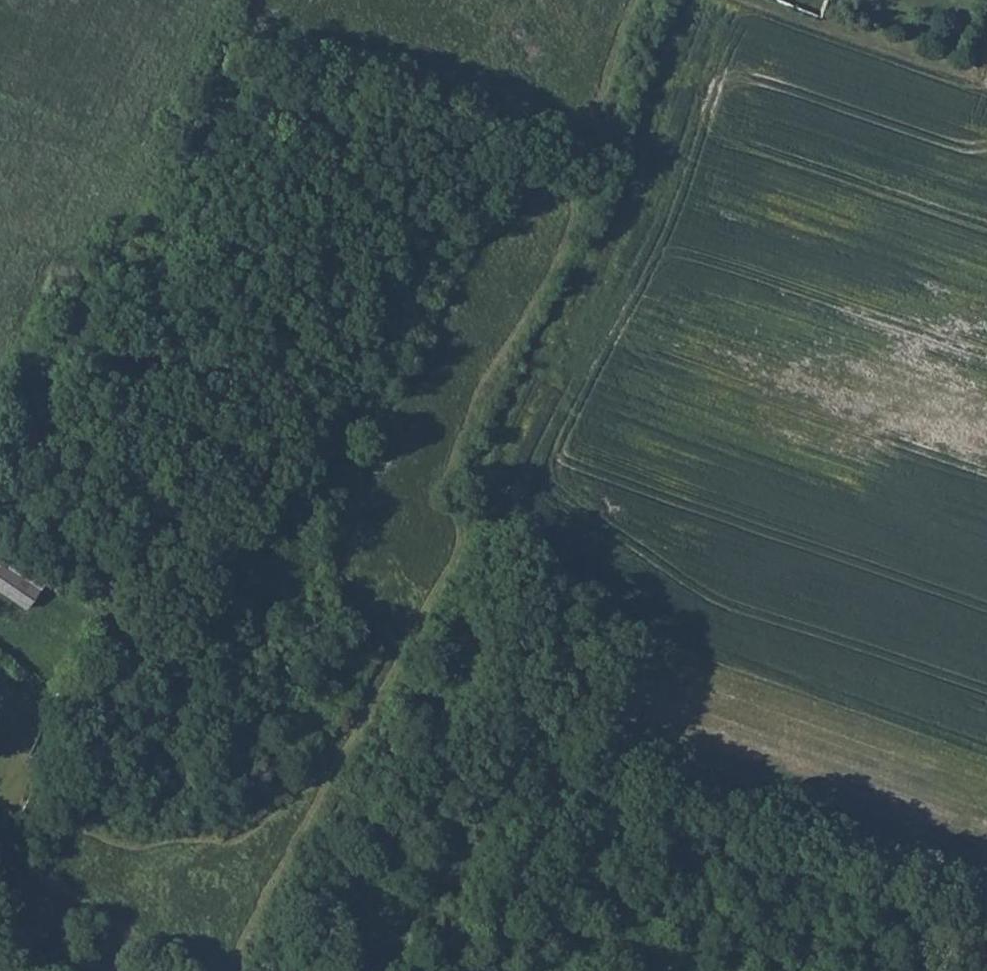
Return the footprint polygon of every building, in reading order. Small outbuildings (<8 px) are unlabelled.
[(23,613),(35,596),(0,571),(0,597),(23,613)]
